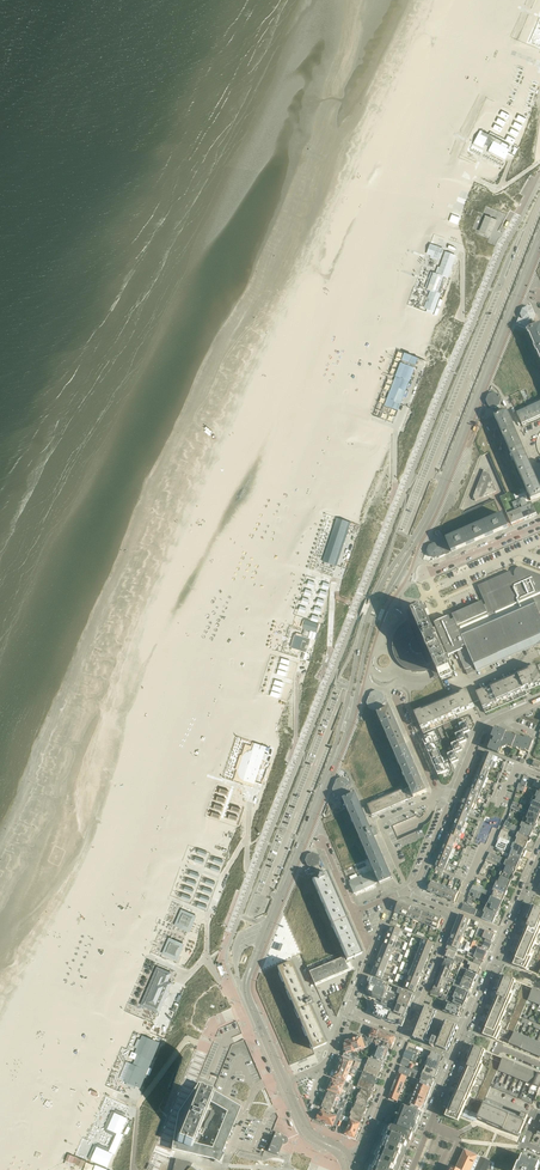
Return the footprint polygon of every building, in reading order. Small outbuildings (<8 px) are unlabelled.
[(505,126),(500,138),(520,145),(524,133),(505,126)] [(491,156),(485,170),(496,174),(501,160),(491,156)] [(457,226),(459,219),(450,216),(449,223),(457,226)] [(492,218),(489,217),(489,218),(487,217),(481,232),(483,233),(483,234),(490,237),(497,220),(494,219),(492,218)] [(430,243),(426,254),(431,255),(430,257),(439,260),(443,248),(430,243)] [(447,246),(429,303),(444,308),(462,251),(447,246)] [(518,318),(516,325),(527,329),(529,326),(530,327),(531,323),(532,323),(534,319),(533,319),(534,314),(532,309),(528,307),(523,309),(521,314),(523,319),(522,320),(518,318)] [(532,339),(539,336),(539,325),(528,330),(532,339)] [(403,327),(403,340),(424,340),(424,327),(403,327)] [(405,353),(384,405),(398,410),(418,358),(405,353)] [(390,372),(396,374),(401,357),(394,355),(390,372)] [(489,405),(494,407),(499,405),(500,400),(498,395),(494,393),(489,395),(487,400),(489,405)] [(517,412),(522,424),(539,416),(539,402),(517,412)] [(498,426),(511,420),(507,411),(494,416),(498,426)] [(515,429),(511,420),(498,426),(502,435),(515,429)] [(371,437),(380,439),(381,431),(372,429),(371,437)] [(507,444),(519,439),(515,429),(502,435),(507,444)] [(507,444),(511,454),(523,448),(519,439),(507,444)] [(527,457),(523,448),(511,454),(515,463),(527,457)] [(531,467),(527,457),(515,463),(519,472),(531,467)] [(519,472),(523,482),(535,476),(531,467),(519,472)] [(484,477),(490,475),(489,471),(484,469),(482,476),(484,477)] [(487,484),(485,481),(484,477),(482,476),(479,483),(487,486),(487,484)] [(537,480),(535,476),(523,482),(527,491),(539,485),(537,480)] [(539,485),(527,491),(531,501),(539,497),(539,487),(539,485)] [(524,497),(516,501),(518,504),(520,503),(522,507),(519,508),(523,518),(536,512),(532,503),(528,505),(524,497)] [(511,523),(523,518),(519,508),(507,514),(511,523)] [(484,523),(489,535),(507,527),(502,515),(484,523)] [(342,520),(327,563),(337,566),(351,523),(342,520)] [(489,535),(484,523),(477,526),(476,525),(472,526),(473,528),(465,531),(471,543),(489,535)] [(448,547),(448,548),(450,552),(471,543),(465,531),(447,539),(450,546),(448,547)] [(443,550),(448,548),(448,547),(446,543),(439,546),(434,544),(430,546),(428,551),(430,555),(435,557),(439,555),(440,557),(445,555),(443,550)] [(520,567),(519,567),(519,568),(518,568),(517,568),(517,569),(516,569),(515,570),(515,571),(514,572),(514,573),(514,574),(514,575),(515,576),(513,577),(510,571),(477,586),(486,604),(484,605),(482,601),(452,614),(454,619),(451,621),(449,616),(434,623),(436,627),(433,629),(427,616),(430,615),(427,609),(426,609),(427,610),(425,611),(422,603),(410,608),(411,609),(405,611),(406,612),(407,613),(407,615),(408,616),(408,617),(408,618),(409,620),(409,621),(404,624),(402,625),(401,626),(400,628),(398,629),(398,630),(397,631),(396,633),(395,633),(395,635),(394,637),(393,639),(393,640),(393,642),(392,644),(392,646),(392,647),(392,648),(393,650),(393,652),(394,654),(394,656),(395,657),(395,658),(396,659),(397,661),(398,663),(399,663),(400,665),(401,665),(402,666),(404,668),(406,669),(407,670),(409,670),(411,671),(412,671),(414,672),(415,672),(417,672),(419,672),(421,672),(422,672),(424,672),(426,671),(428,671),(429,670),(430,670),(431,671),(432,671),(432,672),(433,673),(434,674),(434,675),(435,676),(435,677),(435,678),(436,679),(436,680),(440,676),(440,678),(452,673),(450,669),(448,665),(450,664),(451,666),(452,665),(449,659),(447,660),(444,655),(449,653),(450,655),(458,652),(458,653),(465,670),(466,669),(467,670),(466,671),(467,674),(474,671),(473,668),(472,668),(471,667),(474,666),(476,670),(477,670),(481,668),(481,669),(482,668),(481,668),(487,665),(487,666),(488,666),(487,665),(492,663),(493,663),(498,660),(498,661),(499,661),(499,660),(504,658),(505,658),(505,657),(510,655),(510,656),(511,656),(511,655),(516,653),(517,653),(516,652),(521,650),(522,651),(522,650),(527,648),(527,649),(528,648),(533,645),(534,646),(534,645),(539,643),(539,642),(539,614),(539,613),(539,575),(523,568),(521,567),(520,567)] [(315,582),(308,580),(306,586),(313,588),(315,582)] [(327,592),(320,590),(319,596),(326,598),(327,592)] [(325,601),(317,598),(315,604),(323,606),(325,601)] [(307,608),(300,606),(298,612),(305,614),(307,608)] [(319,617),(312,615),(310,620),(317,623),(319,617)] [(306,663),(312,643),(295,638),(290,654),(299,656),(298,661),(306,663)] [(536,666),(528,670),(529,671),(484,690),(484,689),(476,692),(483,708),(485,713),(527,694),(525,691),(539,685),(539,686),(539,685),(539,676),(536,666)] [(385,696),(383,697),(378,689),(371,692),(367,703),(369,708),(375,711),(380,709),(383,702),(387,700),(385,696)] [(474,706),(467,690),(449,697),(415,713),(423,733),(458,718),(457,714),(474,706)] [(377,713),(386,733),(399,727),(390,707),(377,713)] [(463,734),(464,734),(467,732),(470,731),(466,721),(459,724),(462,731),(463,734)] [(407,746),(399,727),(386,733),(394,751),(407,746)] [(493,738),(488,749),(500,754),(502,749),(506,747),(511,749),(512,747),(520,750),(521,749),(529,752),(534,740),(525,736),(524,738),(516,735),(516,736),(508,733),(507,735),(505,734),(506,731),(497,728),(494,729),(491,737),(493,738)] [(455,734),(458,741),(460,744),(463,742),(467,741),(464,734),(463,734),(462,731),(455,734)] [(427,746),(435,742),(432,736),(423,740),(425,744),(426,743),(427,746)] [(456,754),(463,751),(460,744),(458,741),(451,744),(454,751),(456,754)] [(435,742),(427,746),(426,747),(428,751),(429,750),(430,753),(438,750),(435,742)] [(407,746),(394,751),(402,770),(415,764),(407,746)] [(438,750),(430,753),(429,754),(431,758),(432,757),(433,760),(441,756),(438,750)] [(459,761),(456,754),(454,751),(447,754),(452,764),(459,761)] [(483,757),(493,761),(495,756),(485,752),(483,757)] [(244,783),(249,791),(263,795),(275,758),(260,753),(254,756),(244,783)] [(436,767),(444,763),(441,756),(433,760),(432,761),(434,765),(435,764),(436,767)] [(481,763),(491,767),(493,761),(483,757),(481,763)] [(444,763),(436,767),(435,767),(437,772),(439,771),(441,774),(448,771),(444,763)] [(491,767),(481,763),(479,768),(489,772),(491,773),(493,768),(491,767)] [(423,783),(415,764),(402,770),(410,788),(411,787),(411,788),(423,783)] [(487,777),(489,772),(479,768),(477,773),(487,777)] [(475,779),(484,783),(487,777),(477,773),(475,779)] [(482,788),(484,783),(475,779),(472,784),(482,788)] [(539,792),(539,781),(534,779),(531,788),(533,789),(535,790),(537,791),(539,792)] [(351,782),(346,784),(340,781),(335,784),(332,789),(335,795),(341,797),(346,795),(348,789),(353,787),(351,782)] [(410,789),(414,797),(427,792),(423,783),(411,788),(410,789)] [(520,784),(519,783),(517,789),(523,792),(525,786),(520,784)] [(470,789),(480,793),(482,788),(472,784),(471,789),(470,789)] [(410,789),(411,788),(411,787),(410,788),(404,790),(403,789),(368,805),(368,806),(367,807),(362,808),(366,817),(371,815),(372,815),(414,797),(410,789)] [(470,789),(471,789),(468,788),(466,794),(478,799),(480,793),(470,789)] [(537,791),(535,797),(533,796),(532,801),(539,804),(539,792),(537,791)] [(374,871),(376,874),(376,875),(377,874),(377,875),(376,876),(379,882),(380,883),(392,878),(374,836),(378,835),(374,826),(371,828),(366,817),(362,808),(356,795),(356,793),(343,799),(344,800),(374,871)] [(476,804),(478,799),(466,794),(464,799),(476,804)] [(474,810),(476,804),(464,799),(462,805),(474,810)] [(532,801),(530,805),(527,810),(527,811),(528,812),(539,817),(539,814),(539,804),(532,801)] [(469,814),(471,815),(474,810),(462,805),(459,810),(460,811),(460,810),(469,814)] [(516,811),(521,813),(523,813),(523,812),(526,813),(527,811),(519,808),(517,807),(512,805),(511,808),(516,811)] [(466,822),(469,816),(468,816),(459,812),(456,818),(466,822)] [(522,822),(536,828),(537,824),(536,823),(539,817),(528,812),(526,818),(524,817),(522,822)] [(464,827),(466,822),(456,818),(454,823),(464,827)] [(517,827),(509,823),(509,822),(506,821),(503,826),(507,828),(515,832),(516,831),(517,831),(519,828),(517,828),(517,827)] [(534,832),(536,828),(522,822),(520,827),(522,828),(519,833),(530,838),(532,832),(534,832)] [(462,833),(464,827),(454,823),(452,829),(462,833)] [(457,837),(457,838),(460,839),(462,833),(452,829),(450,834),(457,837)] [(503,839),(505,840),(508,833),(501,830),(498,837),(499,838),(499,837),(503,839)] [(450,834),(448,833),(446,839),(455,843),(457,838),(457,837),(450,834)] [(530,838),(519,833),(518,833),(516,838),(517,838),(515,844),(513,843),(525,849),(528,842),(528,843),(530,842),(531,840),(530,838)] [(506,840),(505,840),(503,839),(499,837),(499,838),(498,837),(497,840),(498,840),(495,847),(505,851),(508,843),(505,842),(506,840)] [(455,843),(446,839),(443,844),(453,848),(455,843)] [(525,849),(513,843),(511,848),(513,849),(510,855),(522,860),(526,850),(525,849)] [(451,853),(453,848),(443,844),(441,849),(451,853)] [(451,853),(441,849),(439,855),(449,859),(451,853)] [(490,853),(487,857),(500,863),(502,858),(499,857),(490,853)] [(308,856),(306,860),(308,865),(312,866),(313,868),(315,872),(316,874),(320,872),(317,866),(317,865),(319,860),(317,855),(312,854),(308,856)] [(437,860),(447,864),(449,859),(439,855),(437,860)] [(504,865),(516,870),(518,869),(522,860),(510,855),(508,861),(506,860),(504,865)] [(500,863),(487,857),(485,861),(498,866),(500,863)] [(445,870),(447,864),(437,860),(435,866),(437,867),(436,870),(439,871),(441,872),(443,873),(444,869),(445,870)] [(500,875),(512,881),(513,880),(514,878),(514,876),(513,876),(516,870),(504,865),(503,864),(500,870),(502,871),(500,875)] [(375,883),(379,882),(376,876),(377,875),(377,874),(376,875),(376,874),(372,876),(371,872),(359,877),(364,889),(376,884),(375,883)] [(316,890),(330,883),(326,873),(322,875),(318,875),(318,878),(312,881),(316,890)] [(354,893),(364,889),(359,877),(358,877),(356,874),(349,877),(351,880),(350,881),(351,884),(350,884),(354,893)] [(512,881),(500,875),(499,876),(501,876),(498,882),(497,881),(495,886),(508,891),(509,887),(508,887),(511,881),(512,881)] [(433,893),(437,883),(431,881),(427,890),(433,893)] [(337,901),(330,883),(316,890),(324,907),(337,901)] [(437,883),(433,893),(438,895),(442,885),(437,883)] [(442,885),(438,895),(444,897),(448,887),(442,885)] [(473,885),(471,888),(485,894),(487,895),(488,892),(485,891),(485,890),(478,888),(473,885)] [(506,896),(508,891),(495,886),(493,891),(494,891),(492,897),(502,902),(505,895),(506,896)] [(199,887),(193,902),(201,905),(200,910),(210,914),(218,893),(199,887)] [(449,899),(453,889),(448,887),(444,897),(449,899)] [(485,894),(471,888),(470,891),(474,893),(473,896),(479,899),(479,898),(481,900),(483,895),(481,895),(481,893),(483,894),(485,894)] [(458,892),(453,889),(449,899),(454,901),(458,892)] [(486,907),(498,913),(500,909),(499,908),(502,902),(492,897),(489,903),(488,903),(486,907)] [(331,925),(345,919),(337,901),(324,907),(331,925)] [(401,914),(405,904),(399,902),(395,912),(401,914)] [(401,914),(407,916),(411,906),(405,904),(401,914)] [(474,915),(477,910),(464,904),(461,910),(474,915)] [(417,909),(411,906),(407,916),(413,919),(417,909)] [(533,906),(530,912),(539,917),(539,909),(533,906)] [(497,917),(498,913),(486,907),(483,912),(485,913),(482,919),(493,923),(493,922),(495,916),(497,917)] [(178,960),(184,943),(183,943),(187,931),(190,932),(197,914),(180,908),(174,925),(176,926),(172,938),(168,936),(162,954),(178,960)] [(423,911),(417,909),(413,919),(419,921),(423,911)] [(423,911),(419,921),(425,924),(429,914),(423,911)] [(530,912),(527,918),(539,924),(539,917),(530,912)] [(435,916),(429,914),(425,924),(431,926),(435,916)] [(457,921),(467,925),(470,918),(460,914),(457,921)] [(441,919),(435,916),(431,926),(437,929),(441,919)] [(539,931),(539,930),(539,924),(527,918),(529,919),(527,926),(539,931)] [(345,919),(331,925),(339,943),(352,936),(345,919)] [(467,925),(457,921),(455,927),(465,931),(467,925)] [(388,932),(398,936),(401,930),(391,926),(388,932)] [(537,937),(539,931),(527,926),(524,932),(537,937)] [(465,931),(455,927),(452,933),(462,937),(465,931)] [(486,939),(492,941),(493,941),(495,938),(494,937),(495,935),(478,927),(476,934),(479,936),(480,933),(481,933),(482,932),(483,933),(484,933),(482,937),(486,939)] [(539,970),(539,930),(539,931),(537,937),(534,944),(532,950),(529,956),(531,957),(528,963),(526,970),(538,975),(539,970)] [(396,942),(398,936),(388,932),(386,938),(396,942)] [(521,938),(534,944),(537,937),(524,932),(521,938)] [(462,937),(452,933),(450,939),(460,943),(462,937)] [(360,954),(352,936),(339,943),(346,960),(353,957),(354,958),(354,957),(360,954)] [(396,942),(386,938),(384,944),(394,948),(396,942)] [(532,950),(534,944),(521,938),(519,944),(532,950)] [(421,946),(431,950),(433,943),(423,939),(421,946)] [(457,949),(460,943),(450,939),(447,945),(457,949)] [(492,941),(486,939),(482,947),(489,950),(491,944),(491,943),(491,941),(492,941)] [(273,956),(285,952),(281,940),(269,944),(273,956)] [(394,948),(384,944),(381,951),(391,955),(394,948)] [(516,951),(531,957),(529,956),(532,950),(519,944),(516,951)] [(431,950),(421,946),(419,952),(429,956),(431,950)] [(462,963),(464,960),(455,956),(457,951),(447,947),(444,953),(446,954),(445,956),(446,957),(462,963)] [(476,953),(486,957),(488,951),(478,947),(476,953)] [(379,957),(389,961),(391,955),(381,951),(379,957)] [(531,957),(516,951),(518,952),(516,958),(528,963),(531,957)] [(429,956),(419,952),(416,958),(426,962),(429,956)] [(483,963),(486,957),(476,953),(475,955),(468,953),(467,956),(474,959),(482,962),(483,963)] [(346,963),(343,957),(309,972),(315,985),(344,973),(353,969),(350,962),(346,963)] [(386,967),(389,961),(379,957),(376,963),(386,967)] [(443,967),(451,971),(453,965),(454,963),(455,963),(456,961),(446,957),(445,959),(444,959),(443,962),(444,962),(442,967),(443,967)] [(414,964),(424,968),(426,962),(416,958),(414,964)] [(528,963),(516,958),(513,964),(526,970),(528,963)] [(314,1003),(314,1002),(311,996),(306,998),(291,962),(277,968),(295,1009),(297,1013),(312,1049),(326,1044),(315,1018),(310,1005),(314,1003)] [(466,968),(467,969),(479,974),(481,970),(479,969),(480,967),(469,962),(466,968)] [(374,969),(384,973),(386,967),(376,963),(374,969)] [(421,974),(424,968),(414,964),(411,970),(421,974)] [(173,983),(169,981),(172,973),(157,967),(140,1005),(159,1013),(173,983)] [(449,980),(450,977),(449,977),(451,971),(443,967),(439,976),(447,980),(449,980)] [(382,979),(384,973),(374,969),(372,975),(382,979)] [(409,976),(419,980),(421,974),(411,970),(409,976)] [(467,970),(466,972),(463,978),(475,983),(477,979),(475,978),(476,975),(470,972),(467,970)] [(416,986),(419,980),(409,976),(406,982),(416,986)] [(436,985),(442,988),(443,988),(446,982),(447,982),(447,980),(439,976),(436,985)] [(503,976),(500,982),(513,988),(516,981),(503,976)] [(396,995),(397,993),(390,990),(391,988),(385,985),(384,986),(383,986),(384,982),(372,978),(370,977),(369,977),(367,981),(368,982),(370,983),(370,985),(396,995)] [(473,987),(475,983),(463,978),(460,985),(462,986),(464,987),(464,986),(471,989),(472,987),(473,987)] [(504,1014),(502,1020),(499,1026),(501,1027),(498,1033),(496,1040),(508,1045),(514,1032),(519,1018),(532,988),(516,981),(513,988),(510,994),(512,995),(510,1001),(507,1007),(504,1014)] [(414,992),(416,986),(406,982),(404,988),(414,992)] [(510,994),(513,988),(500,982),(497,988),(512,995),(510,994)] [(460,987),(453,984),(452,988),(457,990),(456,992),(454,995),(466,1000),(467,997),(468,998),(469,997),(470,994),(470,993),(459,988),(460,987)] [(393,1002),(396,995),(370,985),(368,990),(369,991),(371,995),(372,997),(382,1001),(381,1002),(392,1006),(393,1002)] [(440,993),(442,988),(436,985),(435,985),(433,990),(432,990),(431,992),(431,994),(433,995),(433,993),(440,996),(441,994),(440,993)] [(399,988),(397,993),(400,995),(400,996),(412,1001),(415,995),(402,991),(403,990),(399,988)] [(512,995),(497,988),(500,989),(497,996),(510,1001),(512,995)] [(533,1002),(538,991),(533,988),(528,1000),(533,1002)] [(465,1002),(466,1000),(454,995),(453,998),(455,998),(453,1002),(464,1007),(465,1007),(466,1004),(466,1003),(465,1002)] [(410,1007),(412,1001),(400,996),(397,1002),(408,1006),(410,1007)] [(494,1002),(507,1007),(510,1001),(497,996),(494,1002)] [(444,1007),(442,1011),(457,1017),(457,1016),(459,1017),(461,1012),(463,1009),(445,1001),(444,1004),(446,1005),(445,1008),(444,1007)] [(375,1016),(386,1021),(390,1010),(386,1008),(387,1007),(374,1002),(372,1006),(374,1007),(373,1009),(375,1010),(373,1014),(373,1015),(374,1015),(375,1016)] [(397,1002),(394,1011),(393,1013),(393,1014),(394,1014),(405,1018),(407,1014),(407,1013),(405,1013),(407,1010),(408,1006),(397,1002)] [(504,1014),(507,1007),(494,1002),(491,1008),(504,1014)] [(426,1007),(413,1037),(423,1041),(424,1038),(435,1010),(426,1007)] [(502,1020),(504,1014),(491,1008),(489,1014),(502,1020)] [(405,1018),(394,1014),(393,1014),(393,1013),(394,1011),(390,1010),(386,1021),(401,1026),(402,1026),(404,1021),(405,1018)] [(499,1026),(502,1020),(489,1014),(486,1021),(501,1027),(499,1026)] [(498,1033),(501,1027),(486,1021),(488,1022),(486,1028),(498,1033)] [(446,1022),(437,1046),(446,1050),(456,1026),(446,1022)] [(370,1042),(371,1041),(370,1040),(369,1039),(373,1040),(374,1037),(377,1039),(378,1036),(377,1036),(379,1030),(374,1028),(372,1029),(368,1038),(366,1037),(367,1041),(370,1042)] [(483,1034),(496,1040),(498,1033),(486,1028),(483,1034)] [(380,1040),(384,1042),(385,1042),(386,1039),(387,1039),(389,1034),(379,1030),(377,1036),(378,1036),(377,1039),(376,1041),(379,1042),(380,1040)] [(509,1043),(515,1046),(519,1034),(514,1032),(508,1045),(509,1043)] [(385,1042),(384,1042),(382,1047),(387,1049),(388,1046),(391,1047),(395,1038),(394,1036),(389,1034),(387,1039),(386,1039),(385,1042)] [(519,1034),(515,1046),(520,1048),(525,1036),(519,1034)] [(531,1039),(525,1036),(520,1048),(526,1050),(531,1039)] [(351,1039),(350,1040),(353,1051),(360,1049),(357,1038),(355,1037),(351,1039)] [(369,1045),(370,1042),(367,1041),(365,1042),(364,1038),(362,1039),(361,1037),(357,1038),(360,1049),(367,1047),(368,1047),(369,1045)] [(537,1041),(531,1039),(526,1050),(532,1053),(537,1041)] [(349,1052),(353,1051),(350,1040),(346,1041),(346,1043),(344,1044),(346,1052),(344,1052),(343,1056),(349,1059),(350,1056),(349,1052)] [(537,1041),(532,1053),(537,1055),(539,1049),(539,1043),(537,1041)] [(160,1049),(143,1042),(138,1054),(148,1059),(144,1070),(132,1065),(124,1083),(142,1091),(160,1049)] [(370,1042),(369,1045),(375,1047),(376,1047),(377,1048),(376,1052),(387,1056),(388,1056),(389,1053),(388,1052),(388,1051),(388,1049),(387,1049),(382,1047),(370,1042)] [(473,1046),(470,1052),(483,1058),(486,1051),(473,1046)] [(411,1060),(414,1053),(406,1050),(403,1057),(411,1060)] [(483,1065),(482,1065),(479,1072),(476,1079),(473,1086),(470,1093),(467,1100),(464,1107),(461,1114),(461,1115),(475,1122),(482,1106),(502,1058),(489,1053),(486,1051),(483,1058),(480,1064),(483,1065)] [(387,1057),(387,1056),(376,1052),(374,1056),(373,1055),(372,1058),(383,1062),(384,1060),(385,1060),(386,1060),(387,1057)] [(428,1059),(439,1063),(440,1060),(441,1061),(442,1060),(443,1057),(443,1056),(432,1052),(430,1056),(429,1056),(428,1059)] [(480,1064),(483,1058),(470,1052),(467,1058),(482,1065),(483,1065),(480,1064)] [(339,1064),(351,1068),(357,1070),(359,1066),(354,1064),(354,1066),(352,1066),(353,1062),(343,1057),(341,1058),(340,1060),(340,1061),(339,1064)] [(360,1062),(364,1064),(381,1071),(382,1069),(383,1068),(384,1065),(384,1064),(382,1064),(382,1063),(368,1058),(367,1061),(361,1059),(360,1062)] [(403,1058),(401,1064),(408,1067),(410,1061),(403,1058)] [(466,1066),(479,1072),(482,1065),(467,1058),(467,1059),(469,1059),(466,1066)] [(503,1072),(508,1061),(503,1058),(498,1070),(503,1072)] [(426,1066),(437,1071),(438,1070),(438,1069),(439,1067),(439,1066),(438,1065),(439,1063),(428,1059),(427,1061),(428,1062),(427,1064),(426,1066)] [(514,1063),(508,1061),(503,1072),(509,1075),(514,1063)] [(351,1076),(354,1077),(355,1075),(349,1073),(351,1068),(339,1064),(339,1063),(336,1070),(337,1070),(351,1076)] [(514,1063),(509,1075),(515,1077),(520,1065),(514,1063)] [(380,1073),(381,1071),(364,1064),(363,1065),(365,1066),(364,1067),(363,1067),(362,1069),(358,1067),(357,1070),(361,1072),(362,1071),(364,1071),(377,1077),(379,1077),(380,1077),(381,1074),(380,1073)] [(438,1072),(437,1071),(426,1066),(423,1065),(421,1072),(433,1077),(434,1075),(436,1075),(438,1072)] [(520,1079),(525,1068),(520,1065),(515,1077),(520,1079)] [(412,1069),(410,1068),(409,1069),(401,1066),(398,1071),(409,1076),(411,1072),(415,1073),(413,1078),(418,1080),(431,1085),(433,1085),(434,1081),(433,1080),(432,1080),(433,1077),(421,1072),(412,1069)] [(463,1073),(476,1079),(479,1072),(466,1066),(463,1073)] [(520,1079),(526,1082),(531,1070),(525,1068),(520,1079)] [(350,1080),(351,1076),(337,1070),(336,1071),(335,1071),(334,1076),(334,1077),(345,1081),(353,1084),(354,1082),(350,1080)] [(531,1084),(534,1078),(536,1073),(531,1070),(526,1082),(531,1084)] [(359,1080),(375,1086),(376,1084),(377,1083),(378,1080),(378,1079),(376,1079),(376,1078),(363,1073),(362,1073),(359,1080)] [(388,1097),(397,1100),(400,1092),(403,1093),(406,1086),(403,1085),(406,1077),(398,1073),(396,1076),(396,1077),(395,1080),(394,1083),(393,1083),(394,1084),(392,1087),(392,1086),(392,1087),(391,1091),(390,1091),(390,1093),(389,1093),(389,1094),(388,1097)] [(460,1081),(473,1086),(476,1079),(463,1073),(460,1081)] [(538,1073),(536,1078),(534,1078),(531,1084),(529,1089),(538,1093),(539,1087),(539,1074),(538,1073)] [(342,1089),(348,1091),(350,1093),(352,1089),(347,1087),(347,1088),(344,1086),(345,1084),(333,1079),(331,1082),(332,1084),(333,1084),(332,1085),(342,1089)] [(374,1088),(375,1086),(359,1080),(357,1086),(373,1092),(374,1092),(375,1089),(374,1088)] [(432,1085),(431,1085),(418,1080),(417,1083),(418,1084),(417,1087),(429,1092),(432,1085)] [(470,1093),(473,1086),(460,1081),(457,1088),(470,1093)] [(222,1096),(209,1089),(199,1083),(178,1113),(174,1135),(171,1149),(176,1150),(185,1153),(189,1154),(190,1154),(198,1156),(207,1158),(213,1160),(221,1165),(224,1153),(222,1152),(240,1107),(238,1106),(228,1100),(222,1096)] [(330,1087),(328,1090),(340,1095),(343,1095),(344,1093),(347,1094),(349,1095),(350,1093),(348,1091),(332,1085),(332,1086),(331,1086),(330,1087)] [(429,1092),(417,1087),(415,1090),(414,1090),(413,1093),(427,1099),(429,1092)] [(358,1096),(368,1100),(369,1098),(370,1098),(370,1097),(372,1097),(372,1095),(372,1094),(362,1090),(359,1088),(357,1092),(356,1091),(352,1089),(350,1093),(358,1096)] [(467,1100),(470,1093),(457,1088),(454,1095),(467,1100)] [(344,1108),(344,1107),(346,1103),(342,1102),(342,1103),(335,1100),(337,1097),(328,1093),(327,1094),(325,1098),(326,1098),(325,1100),(337,1105),(340,1106),(344,1108)] [(427,1099),(413,1093),(411,1097),(413,1097),(411,1100),(424,1105),(427,1099)] [(464,1107),(467,1100),(454,1095),(451,1102),(464,1107)] [(367,1102),(368,1100),(358,1096),(357,1098),(356,1099),(355,1101),(355,1102),(355,1103),(367,1107),(368,1106),(369,1104),(368,1103),(367,1102)] [(336,1108),(337,1105),(325,1100),(324,1102),(323,1102),(322,1105),(323,1106),(322,1107),(331,1110),(333,1107),(336,1108)] [(424,1105),(411,1100),(410,1104),(409,1103),(407,1107),(421,1113),(424,1105)] [(464,1107),(451,1102),(448,1109),(461,1114),(464,1107)] [(477,1118),(503,1129),(503,1130),(518,1136),(525,1122),(483,1104),(477,1118)] [(352,1111),(362,1115),(363,1113),(364,1113),(366,1112),(366,1110),(366,1109),(356,1105),(355,1109),(353,1108),(352,1111)] [(404,1106),(395,1126),(413,1133),(421,1113),(407,1107),(404,1106)] [(461,1114),(448,1109),(447,1113),(445,1117),(458,1122),(460,1118),(461,1115),(461,1114)] [(337,1126),(339,1120),(341,1116),(334,1113),(333,1115),(321,1111),(320,1114),(319,1113),(317,1119),(332,1125),(333,1125),(337,1126)] [(361,1117),(362,1115),(352,1111),(351,1113),(352,1114),(350,1118),(361,1122),(362,1121),(363,1119),(362,1118),(361,1117)] [(128,1120),(113,1114),(105,1133),(115,1137),(107,1154),(95,1149),(90,1162),(108,1169),(113,1156),(115,1157),(124,1135),(123,1134),(128,1120)] [(338,1123),(341,1124),(342,1122),(343,1120),(348,1122),(349,1122),(347,1127),(357,1131),(357,1130),(358,1130),(359,1128),(359,1127),(360,1124),(349,1119),(349,1118),(344,1116),(341,1115),(341,1116),(339,1120),(339,1121),(338,1123)] [(413,1133),(395,1126),(395,1127),(381,1121),(362,1169),(398,1169),(406,1150),(404,1149),(405,1147),(407,1142),(409,1143),(413,1133)] [(357,1131),(347,1127),(345,1131),(343,1130),(342,1133),(354,1138),(355,1135),(357,1134),(357,1132),(357,1131)] [(276,1131),(268,1151),(278,1155),(282,1144),(283,1144),(284,1144),(285,1144),(286,1143),(287,1143),(287,1142),(288,1141),(288,1139),(287,1138),(287,1137),(286,1137),(285,1136),(284,1136),(283,1136),(282,1136),(280,1133),(276,1131)] [(479,1153),(468,1148),(466,1150),(465,1149),(456,1169),(452,1167),(450,1169),(486,1169),(490,1162),(488,1161),(485,1159),(478,1155),(479,1153)] [(523,1156),(523,1155),(522,1155),(519,1162),(518,1162),(515,1169),(537,1169),(539,1163),(539,1162),(539,1163),(531,1159),(523,1156)] [(83,1162),(69,1156),(66,1162),(80,1168),(83,1162)] [(191,1167),(193,1163),(192,1163),(176,1159),(173,1158),(168,1169),(197,1169),(191,1167)]
